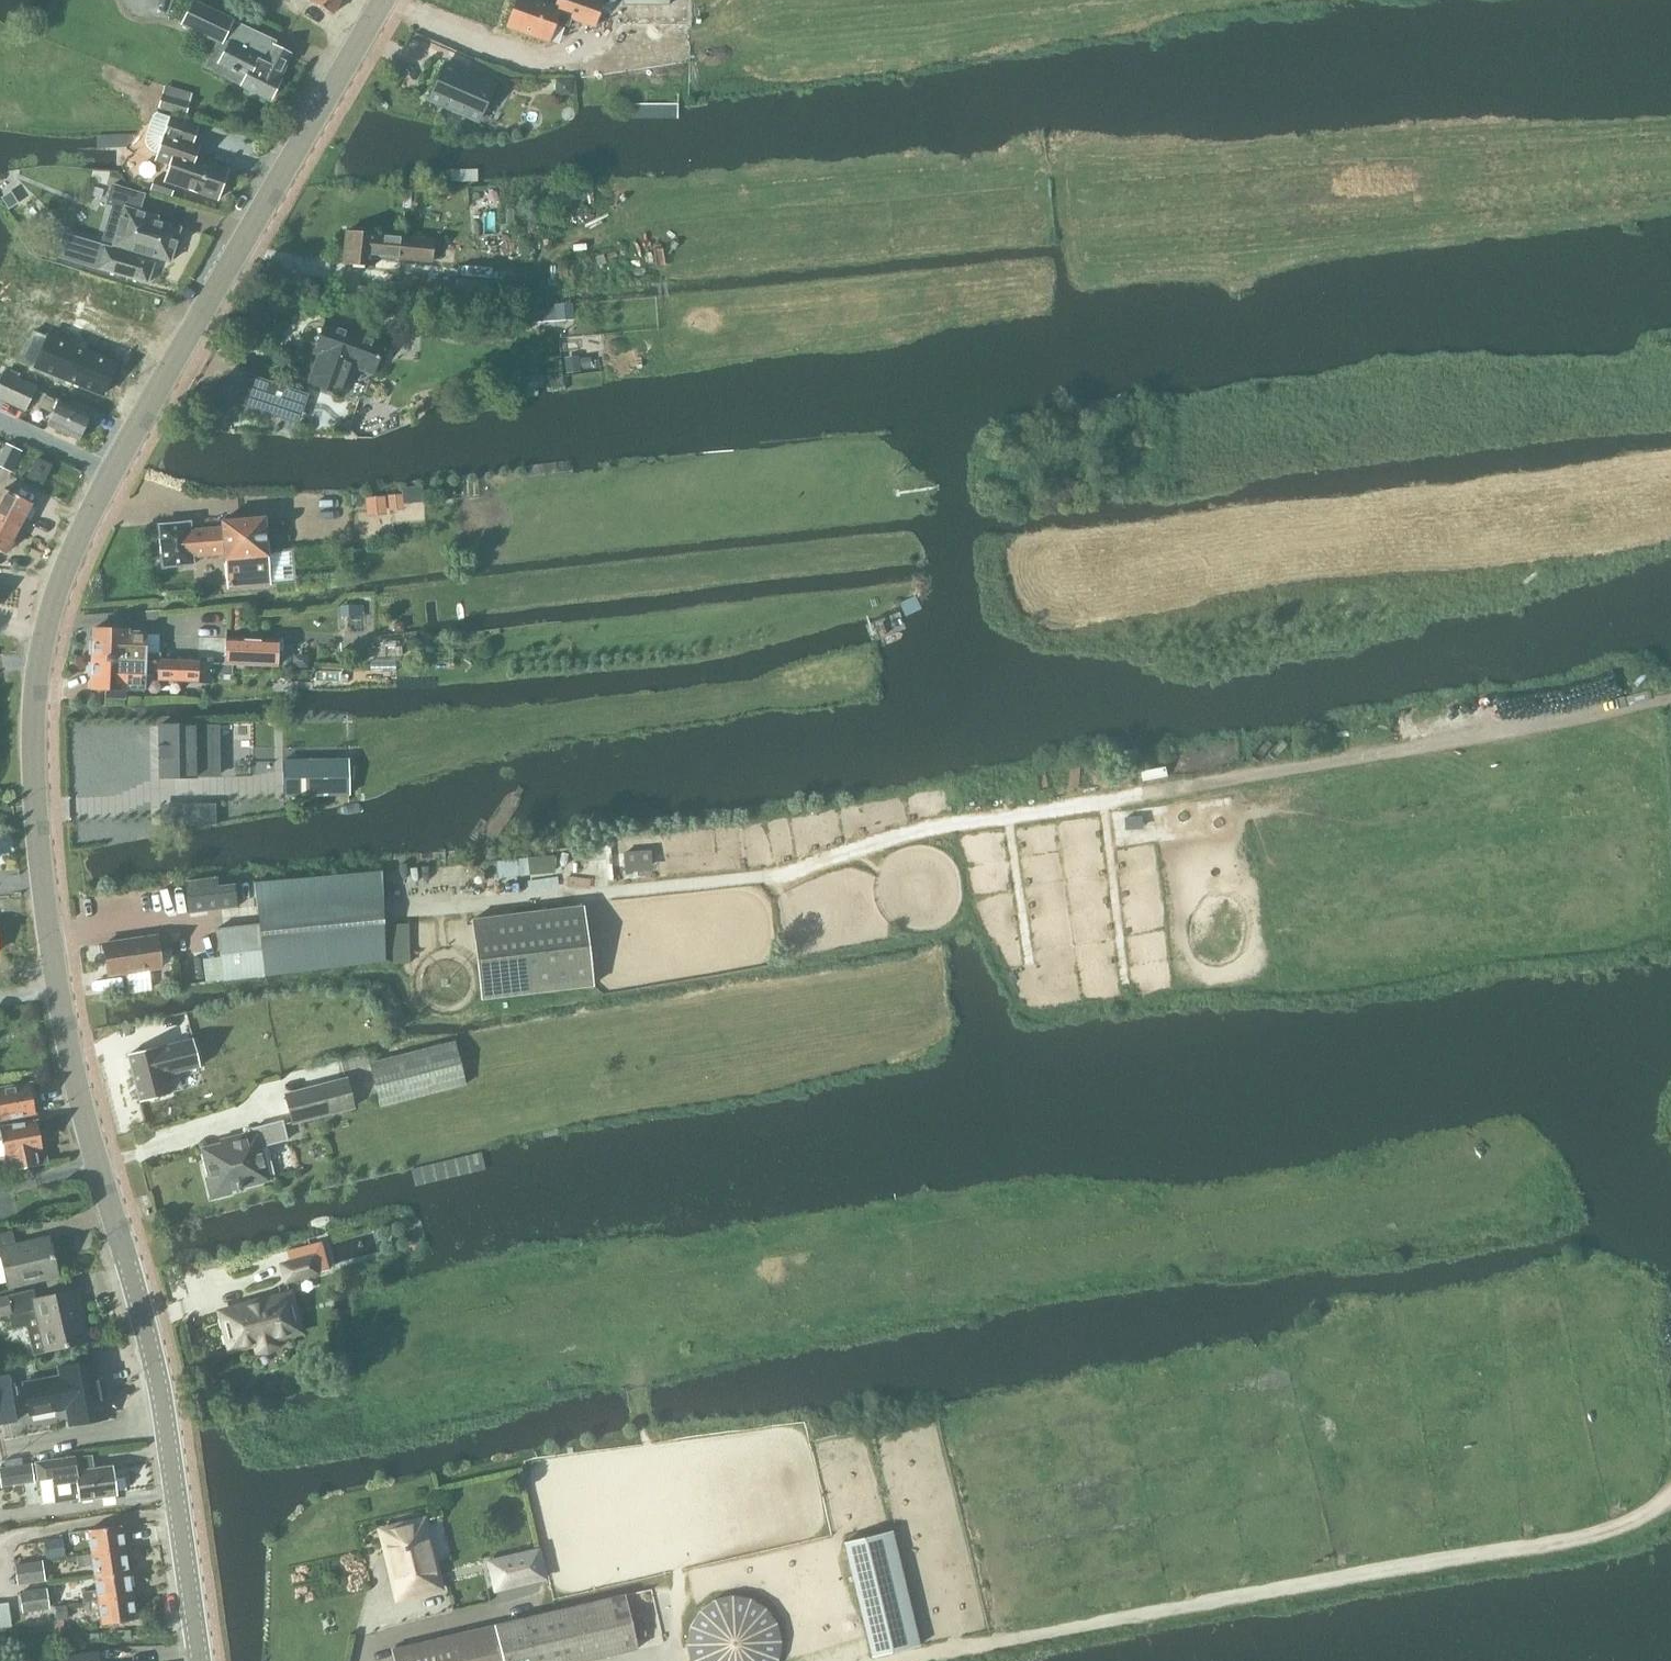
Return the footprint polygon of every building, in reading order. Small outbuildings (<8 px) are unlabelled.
[(341,0),(311,0),(310,1),(333,14),(341,0)] [(572,19),(594,27),(604,0),(558,0),(556,6),(538,0),(516,0),(507,28),(548,42),(555,22),(569,27),(572,19)] [(193,1),(182,25),(218,42),(206,68),(270,100),(280,78),(292,55),(271,45),(268,51),(226,32),(232,19),(193,1)] [(429,98),(482,121),(497,87),(444,64),(429,98)] [(186,115),(190,100),(163,93),(159,108),(186,115)] [(150,149),(158,152),(155,160),(170,165),(164,182),(157,179),(153,191),(171,196),(174,185),(218,200),(229,169),(196,157),(201,143),(194,140),(199,125),(158,111),(152,116),(145,140),(150,149)] [(100,132),(99,143),(131,144),(131,133),(100,132)] [(121,259),(144,265),(147,255),(171,262),(181,228),(157,221),(158,216),(139,211),(144,194),(112,185),(107,203),(124,208),(113,245),(124,248),(121,259)] [(432,261),(434,239),(346,231),(343,263),(374,266),(375,252),(384,253),(384,257),(432,261)] [(455,303),(458,281),(406,275),(404,297),(455,303)] [(462,283),(461,299),(461,308),(503,311),(504,286),(462,283)] [(534,309),(535,322),(574,320),(574,304),(555,305),(555,308),(534,309)] [(375,369),(385,341),(327,319),(314,352),(323,355),(313,384),(343,395),(355,362),(375,369)] [(44,336),(32,367),(100,395),(112,363),(44,336)] [(565,357),(567,373),(581,372),(579,355),(565,357)] [(244,374),(234,401),(299,423),(308,396),(244,374)] [(25,410),(34,390),(2,375),(0,381),(0,399),(25,410)] [(85,425),(90,415),(44,394),(38,406),(54,413),(48,426),(78,439),(80,436),(84,434),(86,430),(85,425)] [(12,472),(21,452),(7,444),(0,458),(0,466),(12,472)] [(42,483),(50,466),(36,459),(28,477),(42,483)] [(19,529),(32,504),(4,489),(0,496),(0,519),(19,529)] [(383,495),(363,497),(365,515),(385,512),(383,495)] [(142,516),(143,556),(174,555),(174,549),(205,548),(206,582),(246,581),(244,513),(204,514),(204,520),(173,521),(173,515),(142,516)] [(0,519),(0,551),(5,554),(19,529),(0,519)] [(364,605),(339,605),(339,633),(364,633),(364,605)] [(127,630),(94,628),(94,641),(89,641),(89,654),(93,654),(93,659),(160,661),(161,652),(146,652),(147,633),(127,632),(127,630)] [(279,639),(226,637),(225,664),(278,665),(279,639)] [(365,648),(365,657),(401,655),(400,646),(365,648)] [(160,661),(93,659),(93,663),(89,663),(88,676),(92,676),(92,688),(125,690),(125,687),(145,688),(146,670),(159,670),(159,678),(198,680),(199,663),(160,661)] [(161,777),(197,777),(196,725),(160,726),(161,777)] [(234,741),(252,739),(251,726),(232,728),(234,741)] [(284,796),(350,795),(349,759),(283,761),(284,796)] [(652,847),(625,851),(628,872),(655,868),(652,847)] [(545,857),(482,863),(483,880),(547,874),(545,857)] [(217,929),(221,959),(223,980),(385,960),(375,872),(254,883),(259,924),(217,929)] [(217,878),(185,882),(189,912),(237,907),(235,885),(218,887),(217,878)] [(474,920),(483,999),(598,985),(589,906),(474,920)] [(412,960),(411,921),(394,921),(395,960),(412,960)] [(104,944),(108,975),(161,968),(159,952),(172,950),(170,934),(104,944)] [(467,1084),(457,1041),(370,1063),(381,1106),(467,1084)] [(161,1049),(130,1055),(141,1102),(171,1096),(167,1078),(202,1070),(196,1042),(161,1050),(161,1049)] [(347,1079),(286,1095),(293,1122),(354,1107),(347,1079)] [(35,1113),(33,1099),(35,1099),(32,1085),(0,1090),(0,1120),(35,1113)] [(0,1128),(0,1141),(1,1141),(7,1171),(34,1166),(31,1151),(45,1148),(42,1135),(40,1135),(37,1121),(0,1128)] [(211,1177),(207,1177),(212,1196),(232,1192),(231,1188),(267,1179),(259,1147),(288,1140),(283,1121),(253,1128),(254,1132),(233,1138),(234,1142),(204,1150),(211,1177)] [(58,1274),(49,1238),(16,1246),(12,1231),(0,1233),(0,1251),(8,1286),(58,1274)] [(286,1281),(317,1273),(313,1256),(281,1264),(286,1281)] [(8,1296),(0,1298),(0,1316),(37,1308),(47,1351),(86,1342),(79,1308),(81,1308),(77,1290),(36,1299),(34,1290),(8,1296)] [(220,1312),(230,1350),(256,1343),(258,1349),(263,1350),(271,1347),(275,1345),(273,1338),(292,1333),(282,1296),(261,1302),(261,1300),(249,1303),(249,1305),(220,1312)] [(69,1425),(107,1418),(103,1397),(107,1397),(104,1379),(100,1380),(96,1360),(59,1367),(60,1375),(24,1382),(30,1414),(66,1408),(69,1425)] [(0,1375),(0,1422),(19,1419),(11,1373),(0,1375)] [(38,1479),(52,1478),(55,1504),(117,1495),(113,1466),(75,1471),(76,1473),(69,1474),(66,1458),(36,1462),(38,1479)] [(1,1488),(34,1483),(32,1465),(0,1470),(0,1482),(1,1488)] [(398,1598),(440,1588),(424,1520),(382,1530),(398,1598)] [(89,1530),(92,1554),(125,1549),(122,1525),(89,1530)] [(892,1531),(844,1542),(872,1657),(920,1646),(892,1531)] [(45,1542),(48,1560),(66,1557),(63,1539),(45,1542)] [(79,1568),(94,1566),(96,1577),(129,1572),(125,1549),(92,1554),(92,1555),(77,1557),(79,1568)] [(492,1561),(499,1589),(548,1577),(541,1550),(492,1561)] [(44,1581),(42,1563),(16,1566),(19,1584),(44,1581)] [(83,1592),(83,1603),(84,1604),(99,1602),(99,1600),(132,1596),(129,1572),(96,1577),(98,1590),(83,1592)] [(21,1595),(23,1612),(48,1609),(46,1591),(21,1595)] [(638,1651),(625,1595),(392,1649),(395,1660),(593,1660),(638,1651)] [(136,1620),(132,1596),(99,1600),(99,1602),(103,1624),(136,1620)] [(12,1627),(9,1603),(0,1604),(0,1628),(12,1627)] [(772,1646),(771,1637),(768,1628),(764,1621),(758,1614),(752,1610),(746,1606),(738,1604),(729,1603),(721,1604),(713,1606),(708,1609),(700,1614),(694,1621),(690,1629),(687,1638),(686,1646),(687,1654),(689,1660),(769,1660),(771,1654),(772,1646)] [(79,1605),(58,1608),(59,1621),(81,1620),(79,1605)] [(46,1660),(98,1660),(96,1652),(46,1660)]
